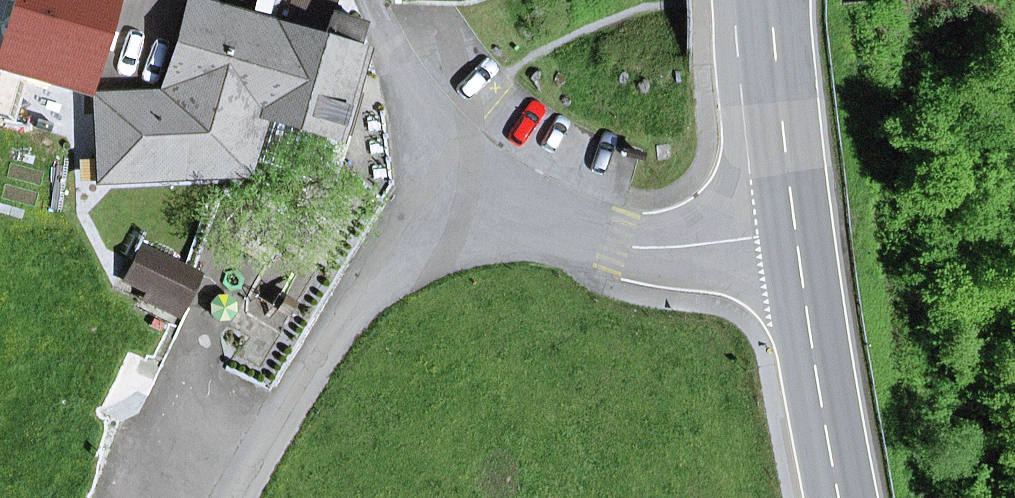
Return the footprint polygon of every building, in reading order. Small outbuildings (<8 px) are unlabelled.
[(0,59),(0,63),(82,88),(109,0),(18,0),(0,59)] [(354,48),(361,23),(331,15),(335,0),(290,0),(282,27),(261,21),(267,0),(233,0),(231,8),(218,52),(209,50),(197,92),(165,93),(95,96),(99,179),(232,173),(231,141),(245,141),(253,113),(336,137),(361,50),(354,48)] [(218,52),(231,8),(205,0),(192,0),(165,93),(197,92),(209,50),(218,52)] [(179,305),(194,274),(145,250),(129,281),(179,305)]
